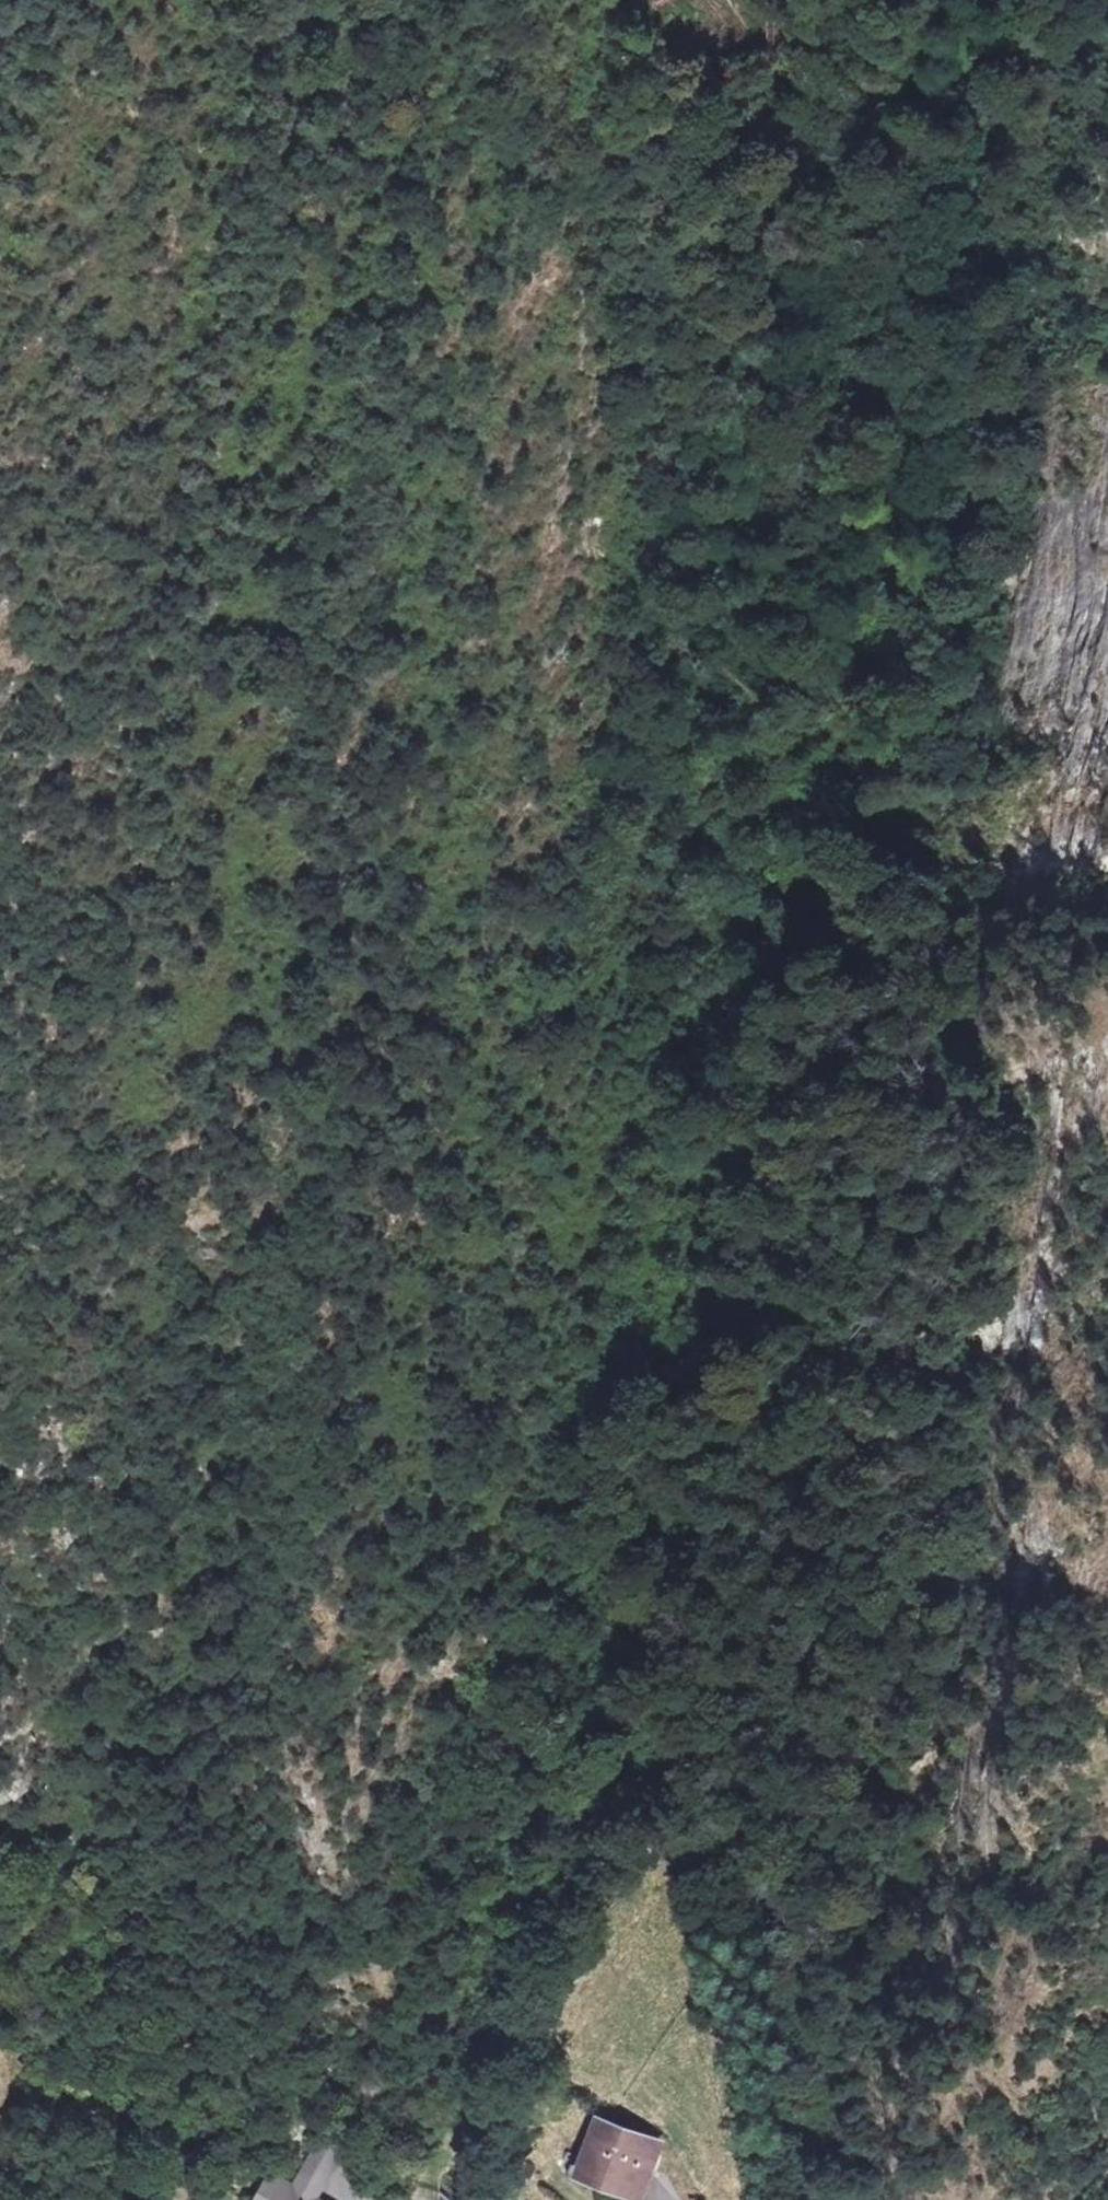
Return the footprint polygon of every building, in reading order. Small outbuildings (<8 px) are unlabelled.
[(579,2169),(636,2190),(654,2142),(597,2120),(579,2169)] [(318,2135),(308,2152),(334,2166),(343,2150),(318,2135)] [(334,2166),(308,2152),(290,2184),(315,2198),(334,2166)] [(315,2198),(290,2184),(267,2171),(251,2199),(318,2199),(315,2198)]
